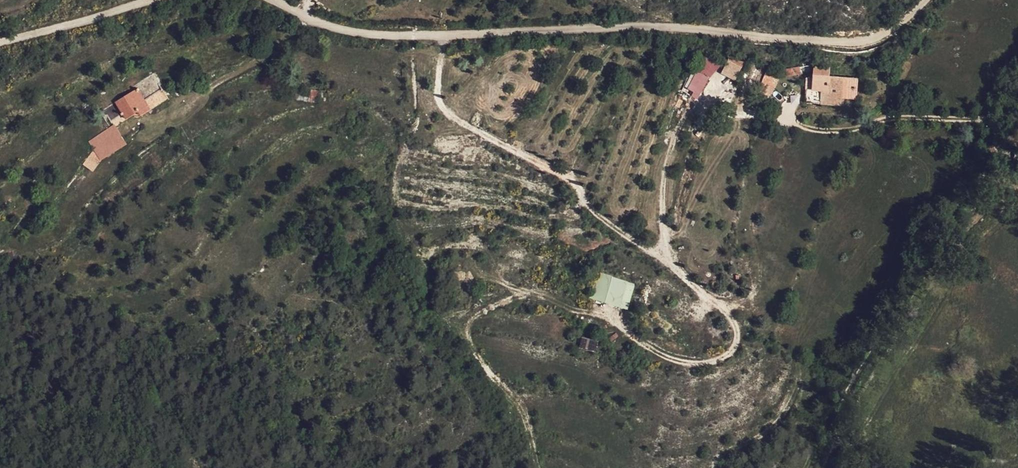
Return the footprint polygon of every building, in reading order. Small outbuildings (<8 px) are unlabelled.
[(700,95),(714,63),(702,57),(687,89),(700,95)] [(727,57),(720,74),(736,80),(742,63),(727,57)] [(820,96),(857,91),(856,77),(827,77),(826,66),(811,67),(811,96),(820,96)] [(767,74),(757,91),(769,97),(779,81),(767,74)] [(100,109),(111,125),(135,109),(137,113),(164,94),(150,75),(100,109)] [(310,89),(309,97),(299,95),(298,100),(316,103),(319,90),(310,89)] [(858,98),(857,91),(820,96),(821,104),(821,110),(842,108),(842,98),(858,98)] [(107,126),(88,140),(100,157),(122,143),(107,126)] [(81,186),(95,164),(85,159),(71,180),(81,186)] [(597,273),(591,300),(629,308),(635,281),(597,273)] [(595,352),(598,341),(581,337),(579,348),(595,352)]
